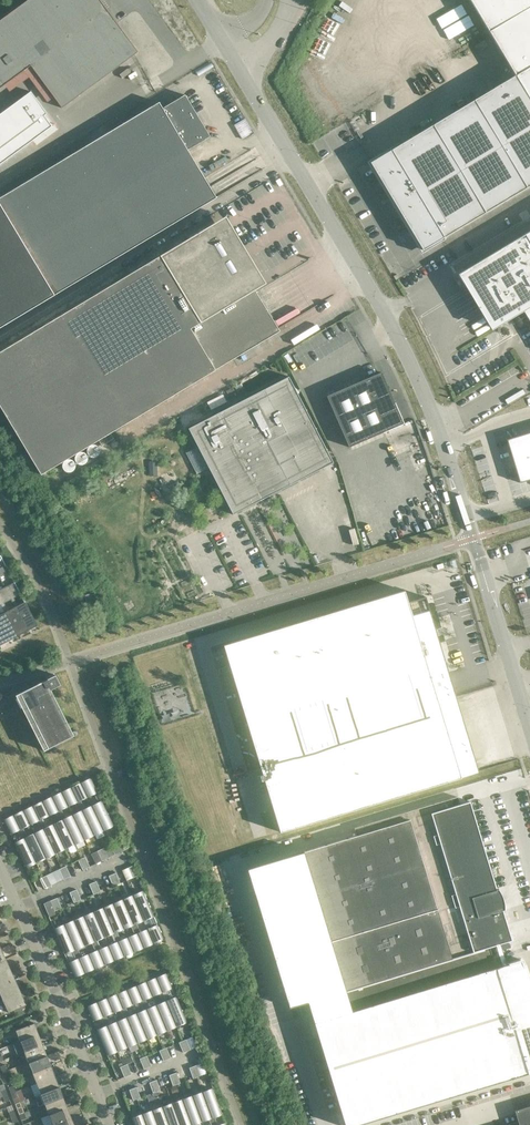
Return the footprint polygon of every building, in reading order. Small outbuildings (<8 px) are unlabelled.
[(0,20),(0,88),(16,76),(7,65),(17,58),(25,69),(30,65),(38,76),(42,73),(45,78),(42,81),(62,108),(138,52),(99,0),(28,0),(0,20)] [(366,161),(421,253),(445,239),(444,237),(529,185),(529,0),(470,0),(516,75),(391,150),(390,147),(366,161)] [(0,114),(0,164),(50,126),(43,116),(46,114),(29,92),(0,114)] [(216,198),(187,150),(210,137),(185,95),(162,108),(159,102),(0,198),(0,328),(216,198)] [(215,223),(0,352),(0,406),(41,474),(279,331),(255,290),(265,283),(225,217),(215,223)] [(458,274),(463,283),(466,282),(490,322),(494,328),(507,321),(510,319),(511,319),(511,318),(523,311),(529,323),(529,231),(458,274)] [(326,396),(349,447),(403,423),(381,372),(326,396)] [(333,462),(289,376),(248,397),(249,397),(188,428),(198,446),(185,453),(197,474),(209,468),(233,515),(262,499),(333,462)] [(518,436),(524,458),(529,456),(529,437),(529,433),(518,436)] [(518,436),(506,439),(513,461),(524,458),(518,436)] [(513,461),(520,483),(529,480),(529,476),(524,458),(513,461)] [(21,594),(15,582),(5,587),(11,599),(14,605),(27,629),(37,624),(24,600),(17,604),(14,598),(21,594)] [(5,587),(0,590),(0,601),(2,604),(5,610),(17,634),(27,629),(14,605),(7,609),(4,603),(11,599),(5,587)] [(408,602),(404,590),(223,645),(280,832),(461,777),(470,774),(469,773),(460,776),(430,675),(447,670),(425,596),(408,602)] [(92,593),(91,594),(85,595),(89,609),(96,607),(92,593)] [(8,639),(17,634),(5,610),(0,613),(0,624),(8,639)] [(8,639),(0,624),(0,643),(8,639)] [(27,707),(34,720),(48,747),(43,750),(44,751),(74,735),(73,734),(74,734),(74,735),(75,735),(76,734),(77,733),(77,732),(76,732),(76,731),(75,731),(74,731),(72,732),(51,689),(60,684),(55,675),(15,695),(16,696),(17,695),(24,709),(27,707)] [(81,783),(87,797),(94,793),(99,803),(92,806),(103,829),(104,830),(104,829),(112,825),(112,826),(113,826),(112,825),(113,825),(91,778),(90,779),(90,778),(89,778),(90,779),(82,783),(81,782),(81,783)] [(72,788),(71,788),(93,834),(94,834),(94,835),(95,835),(94,834),(102,830),(103,831),(103,830),(103,829),(92,806),(85,809),(81,800),(87,797),(81,783),(81,784),(80,783),(80,784),(72,788),(72,787),(71,787),(72,788)] [(62,793),(68,806),(75,803),(79,812),(73,815),(84,839),(84,840),(85,839),(85,838),(93,834),(93,835),(94,835),(93,834),(71,788),(71,787),(70,787),(71,788),(62,792),(62,791),(61,792),(62,793)] [(52,797),(74,843),(75,844),(75,843),(83,839),(84,840),(84,839),(73,815),(66,819),(61,809),(68,806),(62,793),(61,792),(61,793),(53,797),(52,796),(52,797)] [(43,802),(49,815),(56,812),(60,821),(53,825),(65,848),(65,849),(66,848),(65,847),(73,844),(74,845),(74,844),(74,843),(52,797),(51,796),(51,797),(51,798),(43,802),(43,801),(42,801),(43,802)] [(505,906),(504,903),(504,902),(504,900),(503,898),(502,895),(501,893),(500,892),(499,890),(499,889),(498,889),(497,890),(470,801),(459,804),(457,797),(354,828),(356,836),(303,852),(330,941),(329,941),(329,942),(330,941),(345,990),(452,958),(473,952),(512,940),(502,909),(504,909),(505,909),(505,908),(505,906)] [(33,806),(55,852),(56,853),(56,852),(64,848),(64,849),(65,849),(64,848),(65,848),(53,825),(47,828),(42,819),(42,818),(49,815),(43,802),(42,802),(42,801),(41,801),(42,802),(34,806),(33,805),(33,806)] [(24,811),(23,811),(30,824),(36,821),(41,831),(34,834),(45,857),(46,857),(46,858),(47,858),(46,857),(54,853),(55,854),(55,853),(55,852),(33,806),(33,807),(32,806),(32,807),(24,811),(24,810),(23,810),(24,811)] [(14,816),(36,862),(36,863),(37,862),(37,861),(45,857),(45,858),(46,858),(45,857),(34,834),(27,837),(23,828),(30,824),(23,811),(23,810),(22,810),(23,811),(14,815),(14,814),(13,815),(14,816)] [(4,820),(10,834),(11,833),(17,830),(22,840),(16,843),(15,842),(15,843),(14,843),(26,867),(27,866),(27,867),(27,866),(35,862),(36,863),(36,862),(14,816),(13,815),(13,816),(5,820),(4,819),(4,820)] [(125,850),(120,840),(117,842),(121,852),(125,850)] [(104,848),(101,849),(106,859),(109,858),(104,848)] [(106,859),(101,849),(97,851),(102,861),(106,859)] [(85,857),(82,859),(86,868),(90,867),(85,857)] [(86,868),(82,859),(78,860),(83,870),(86,868)] [(66,866),(62,868),(67,878),(71,876),(66,866)] [(132,866),(128,867),(133,877),(136,876),(132,866)] [(67,878),(62,868),(59,869),(64,879),(67,878)] [(120,883),(116,873),(112,874),(117,884),(120,883)] [(117,884),(112,874),(109,876),(113,886),(117,884)] [(47,875),(43,877),(48,887),(52,885),(47,875)] [(48,887),(43,877),(40,879),(44,889),(48,887)] [(97,893),(93,882),(89,884),(93,894),(97,893)] [(81,899),(77,889),(73,891),(77,901),(81,899)] [(133,895),(133,896),(143,919),(150,916),(154,926),(147,929),(153,942),(154,943),(154,942),(162,939),(162,940),(163,939),(163,938),(143,891),(142,891),(142,890),(142,891),(142,892),(134,895),(133,894),(133,895)] [(77,901),(73,891),(69,892),(74,902),(77,901)] [(123,900),(143,947),(144,948),(144,947),(144,946),(152,943),(153,944),(153,943),(153,942),(147,929),(140,932),(136,922),(143,919),(133,896),(132,895),(132,896),(124,899),(123,898),(123,899),(123,900)] [(114,904),(113,904),(123,928),(130,925),(134,934),(128,937),(133,951),(134,951),(134,952),(135,952),(134,950),(142,947),(143,948),(143,947),(123,900),(123,899),(122,899),(122,900),(114,904),(114,903),(113,903),(114,904)] [(50,901),(44,903),(49,916),(56,914),(54,911),(50,901)] [(104,908),(124,955),(124,956),(125,956),(124,955),(133,951),(133,952),(134,952),(133,951),(128,937),(121,940),(117,931),(123,928),(113,904),(113,903),(112,903),(113,904),(104,908),(104,907),(103,907),(104,908)] [(94,912),(104,936),(111,933),(111,934),(115,943),(108,946),(114,959),(114,960),(115,960),(114,959),(123,955),(123,956),(124,956),(123,955),(124,955),(104,908),(103,908),(103,907),(102,907),(103,908),(95,912),(94,911),(94,912)] [(84,916),(104,963),(105,964),(105,963),(113,959),(113,960),(114,960),(114,959),(108,946),(101,948),(97,939),(104,936),(94,912),(93,911),(93,912),(93,913),(85,916),(84,915),(84,916)] [(74,920),(74,921),(84,944),(91,941),(92,942),(95,951),(88,954),(94,967),(95,968),(95,967),(103,964),(104,965),(104,964),(104,963),(84,916),(83,915),(83,916),(83,917),(75,920),(74,919),(74,920)] [(65,925),(64,925),(84,972),(85,972),(85,973),(86,972),(85,971),(93,968),(94,969),(94,968),(94,967),(88,954),(81,957),(77,947),(84,944),(74,921),(74,920),(73,920),(73,921),(65,924),(65,923),(64,924),(65,925)] [(55,929),(54,929),(64,953),(65,953),(65,954),(66,953),(65,952),(72,950),(76,959),(70,962),(69,962),(68,962),(74,976),(75,976),(75,977),(76,977),(75,975),(84,972),(84,973),(85,973),(84,972),(64,925),(64,924),(63,924),(64,925),(55,929),(55,928),(54,928),(55,929)] [(6,958),(0,961),(0,973),(10,969),(6,958)] [(313,1022),(345,1124),(355,1124),(529,1072),(529,990),(521,959),(313,1022)] [(10,969),(0,973),(0,986),(15,979),(10,969)] [(156,978),(176,1025),(177,1026),(177,1025),(185,1021),(186,1022),(186,1021),(167,974),(166,974),(166,973),(165,973),(165,974),(157,978),(157,977),(156,977),(157,978),(156,978)] [(147,982),(152,996),(159,993),(163,1003),(156,1005),(166,1029),(167,1030),(167,1029),(175,1025),(176,1027),(176,1026),(176,1025),(156,978),(156,977),(155,977),(156,978),(147,982),(147,981),(146,981),(147,982)] [(15,979),(0,986),(0,994),(2,997),(20,989),(15,979)] [(137,986),(156,1033),(157,1033),(157,1034),(158,1034),(157,1033),(166,1030),(166,1031),(166,1030),(166,1029),(156,1005),(149,1008),(145,999),(152,996),(147,982),(146,982),(146,981),(145,982),(146,983),(138,986),(137,985),(137,986)] [(127,990),(133,1004),(140,1001),(140,1002),(144,1011),(137,1014),(147,1037),(147,1038),(148,1038),(147,1037),(156,1034),(156,1035),(157,1034),(156,1033),(137,986),(136,985),(136,986),(136,987),(128,990),(127,989),(127,990)] [(26,1004),(20,989),(2,997),(8,1012),(26,1004)] [(117,994),(117,995),(137,1042),(137,1043),(138,1042),(138,1041),(146,1038),(146,1039),(147,1039),(146,1038),(147,1037),(137,1014),(130,1017),(126,1007),(133,1004),(127,990),(127,991),(126,990),(126,991),(118,994),(117,993),(117,994)] [(107,999),(113,1012),(120,1009),(124,1019),(117,1022),(127,1046),(128,1047),(128,1046),(128,1045),(136,1042),(136,1043),(137,1043),(137,1042),(117,995),(117,994),(116,994),(116,995),(108,998),(108,997),(107,998),(107,999)] [(98,1003),(97,1003),(117,1050),(118,1051),(118,1049),(126,1046),(127,1047),(127,1046),(117,1022),(110,1025),(106,1016),(106,1015),(113,1012),(107,999),(107,998),(106,998),(107,999),(98,1002),(98,1001),(97,1002),(98,1003)] [(88,1007),(87,1007),(93,1021),(94,1020),(100,1018),(104,1027),(98,1030),(98,1029),(97,1029),(97,1030),(107,1054),(108,1054),(108,1055),(109,1055),(108,1054),(116,1050),(117,1051),(117,1050),(97,1003),(97,1002),(96,1002),(97,1003),(88,1007),(88,1006),(87,1006),(88,1007)] [(13,1012),(15,1017),(27,1011),(25,1006),(13,1012)] [(16,1030),(20,1041),(38,1034),(34,1023),(16,1030)] [(43,1044),(38,1034),(20,1041),(24,1051),(43,1044)] [(47,1055),(43,1044),(24,1051),(28,1062),(47,1055)] [(51,1065),(47,1055),(28,1062),(33,1072),(51,1065)] [(55,1076),(51,1065),(33,1072),(37,1083),(55,1076)] [(59,1086),(55,1076),(37,1083),(41,1093),(59,1086)] [(63,1097),(59,1086),(41,1093),(45,1104),(63,1097)] [(177,1086),(171,1088),(174,1095),(179,1093),(177,1086)] [(202,1092),(214,1124),(218,1124),(214,1116),(221,1113),(221,1114),(221,1113),(222,1113),(213,1088),(212,1089),(212,1088),(211,1088),(212,1089),(203,1092),(203,1091),(202,1091),(203,1092),(202,1092)] [(192,1096),(201,1120),(208,1118),(211,1124),(214,1124),(202,1092),(202,1091),(201,1092),(202,1093),(193,1096),(193,1095),(192,1095),(193,1096),(192,1096)] [(182,1100),(192,1124),(195,1124),(194,1123),(201,1120),(192,1096),(192,1095),(191,1095),(192,1096),(183,1099),(183,1098),(182,1099),(183,1100),(182,1100)] [(67,1107),(63,1097),(45,1104),(49,1114),(67,1107)] [(172,1103),(180,1124),(192,1124),(182,1100),(182,1099),(181,1099),(182,1100),(173,1103),(173,1102),(172,1102),(173,1103),(172,1103)] [(162,1107),(169,1124),(180,1124),(172,1103),(172,1102),(171,1103),(172,1104),(163,1107),(163,1106),(162,1106),(163,1107),(162,1107)] [(514,1110),(519,1124),(529,1124),(529,1105),(514,1110)] [(152,1111),(158,1124),(169,1124),(162,1107),(162,1106),(161,1106),(162,1107),(153,1110),(153,1109),(152,1110),(153,1111),(152,1111)] [(71,1118),(67,1107),(49,1114),(53,1124),(71,1118)] [(142,1114),(146,1124),(158,1124),(152,1111),(152,1110),(151,1110),(152,1111),(143,1114),(143,1113),(142,1113),(143,1114),(142,1114)] [(142,1114),(142,1113),(141,1114),(142,1115),(133,1118),(133,1117),(132,1117),(133,1118),(132,1118),(135,1124),(146,1124),(142,1114)]
